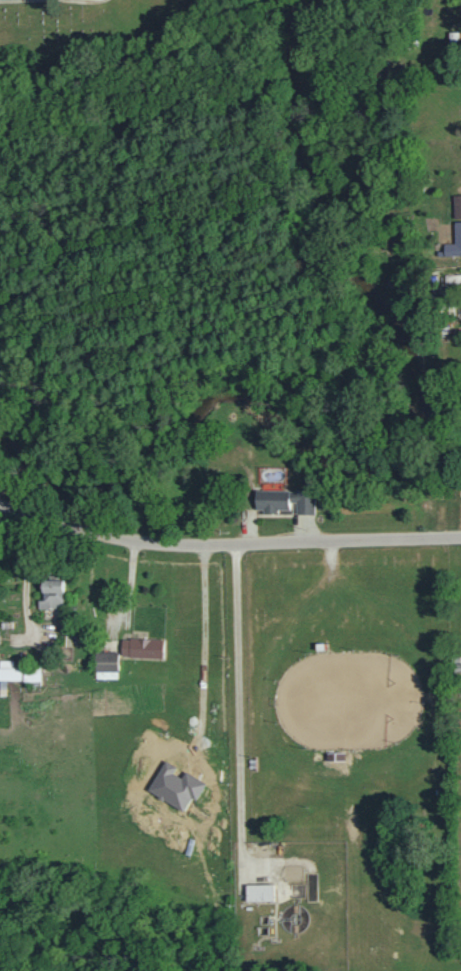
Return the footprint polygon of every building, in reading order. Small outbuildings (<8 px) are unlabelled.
[(452,196),(453,219),(460,218),(460,196),(452,196)] [(453,222),(454,244),(443,244),(444,256),(460,256),(460,222),(453,222)] [(445,275),(445,284),(460,284),(460,275),(445,275)] [(255,490),(255,513),(277,513),(277,510),(288,510),(289,503),(296,503),(296,515),(314,515),(314,491),(255,490)] [(38,608),(63,609),(64,580),(43,580),(42,601),(38,601),(38,608)] [(162,658),(162,639),(121,638),(120,657),(162,658)] [(117,652),(94,652),(95,672),(117,672),(117,652)] [(22,669),(13,668),(13,660),(0,660),(0,696),(6,696),(6,681),(21,681),(22,669)] [(22,681),(40,681),(40,670),(23,670),(22,681)] [(245,884),(246,901),(273,900),(272,883),(245,884)]
